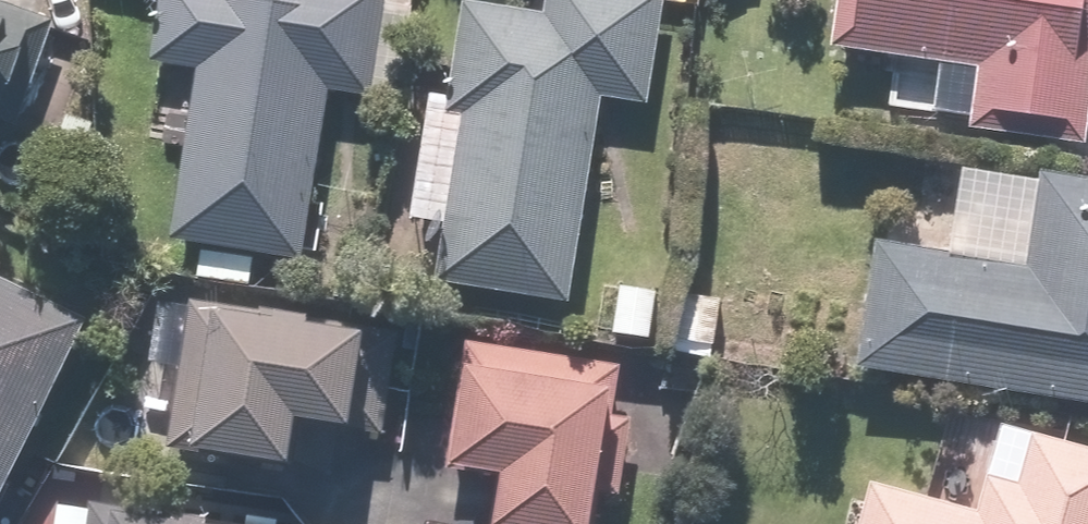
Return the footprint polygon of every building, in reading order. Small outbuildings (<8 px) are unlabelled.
[(308,264),(325,97),(370,102),(381,0),(161,0),(154,69),(195,73),(176,250),(206,254),(202,286),(247,290),(250,258),(308,264)] [(465,2),(458,96),(423,94),(409,290),(576,301),(590,105),(658,109),(665,0),(548,0),(548,8),(465,2)] [(823,40),(970,64),(959,131),(1087,152),(1087,148),(1087,0),(830,0),(823,40)] [(7,134),(47,25),(0,8),(0,132),(7,134)] [(874,239),(857,380),(1087,408),(1087,185),(1035,179),(1025,257),(874,239)] [(86,319),(0,281),(0,491),(8,494),(86,319)] [(652,289),(613,286),(609,341),(649,344),(652,289)] [(311,309),(181,299),(169,455),(294,465),(297,423),(396,431),(404,333),(310,326),(311,309)] [(465,344),(449,468),(494,473),(488,523),(601,523),(621,363),(465,344)] [(868,481),(856,523),(1087,523),(1087,452),(1031,436),(1021,473),(986,463),(973,511),(868,481)] [(95,506),(94,519),(55,517),(55,523),(203,523),(204,513),(95,506)]
